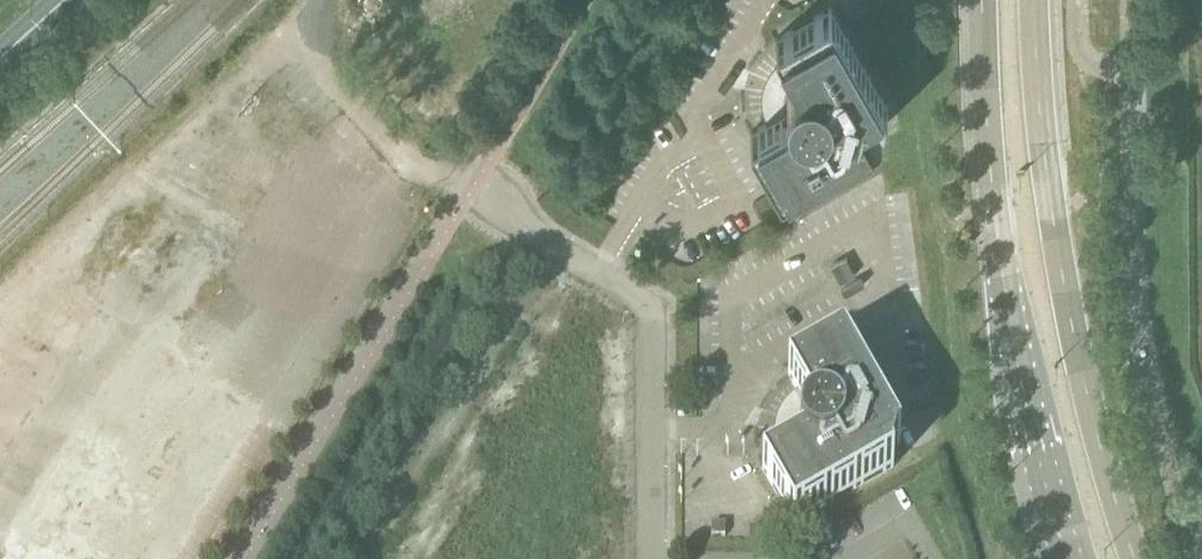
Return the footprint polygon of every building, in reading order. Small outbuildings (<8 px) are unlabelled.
[(790,109),(751,132),(782,186),(881,129),(880,127),(885,108),(887,106),(831,7),(776,38),(799,78),(796,79),(791,85),(789,88),(788,92),(787,98),(788,102),(790,109)] [(862,278),(842,289),(846,295),(865,284),(862,278)] [(893,464),(897,445),(900,444),(843,344),(789,375),(811,415),(809,416),(804,422),(801,426),(800,431),(800,437),(801,443),(803,446),(763,469),(794,524),(894,467),(893,464)] [(725,524),(712,524),(712,537),(725,537),(725,524)] [(521,535),(512,529),(503,543),(512,549),(521,535)]
